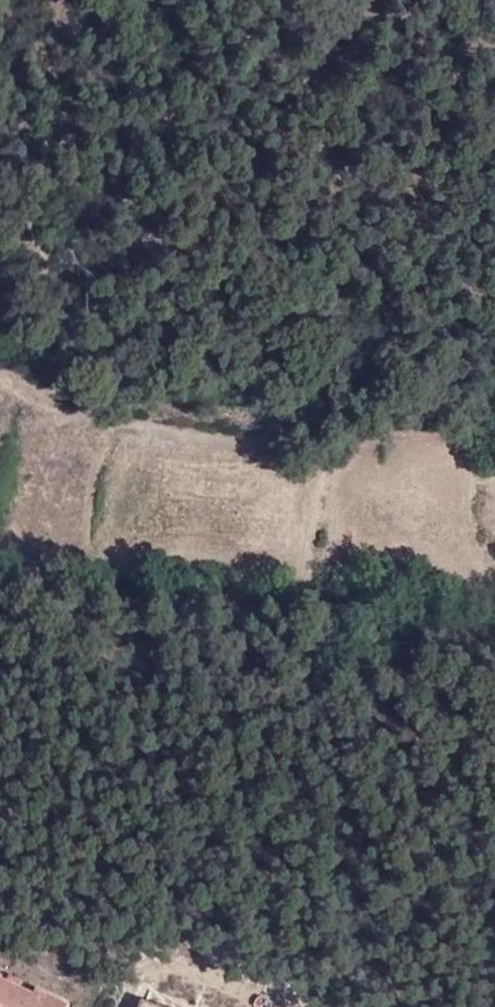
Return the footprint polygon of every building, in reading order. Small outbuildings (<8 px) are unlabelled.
[(58,1005),(26,991),(23,997),(0,986),(0,1006),(57,1006),(58,1005)]
